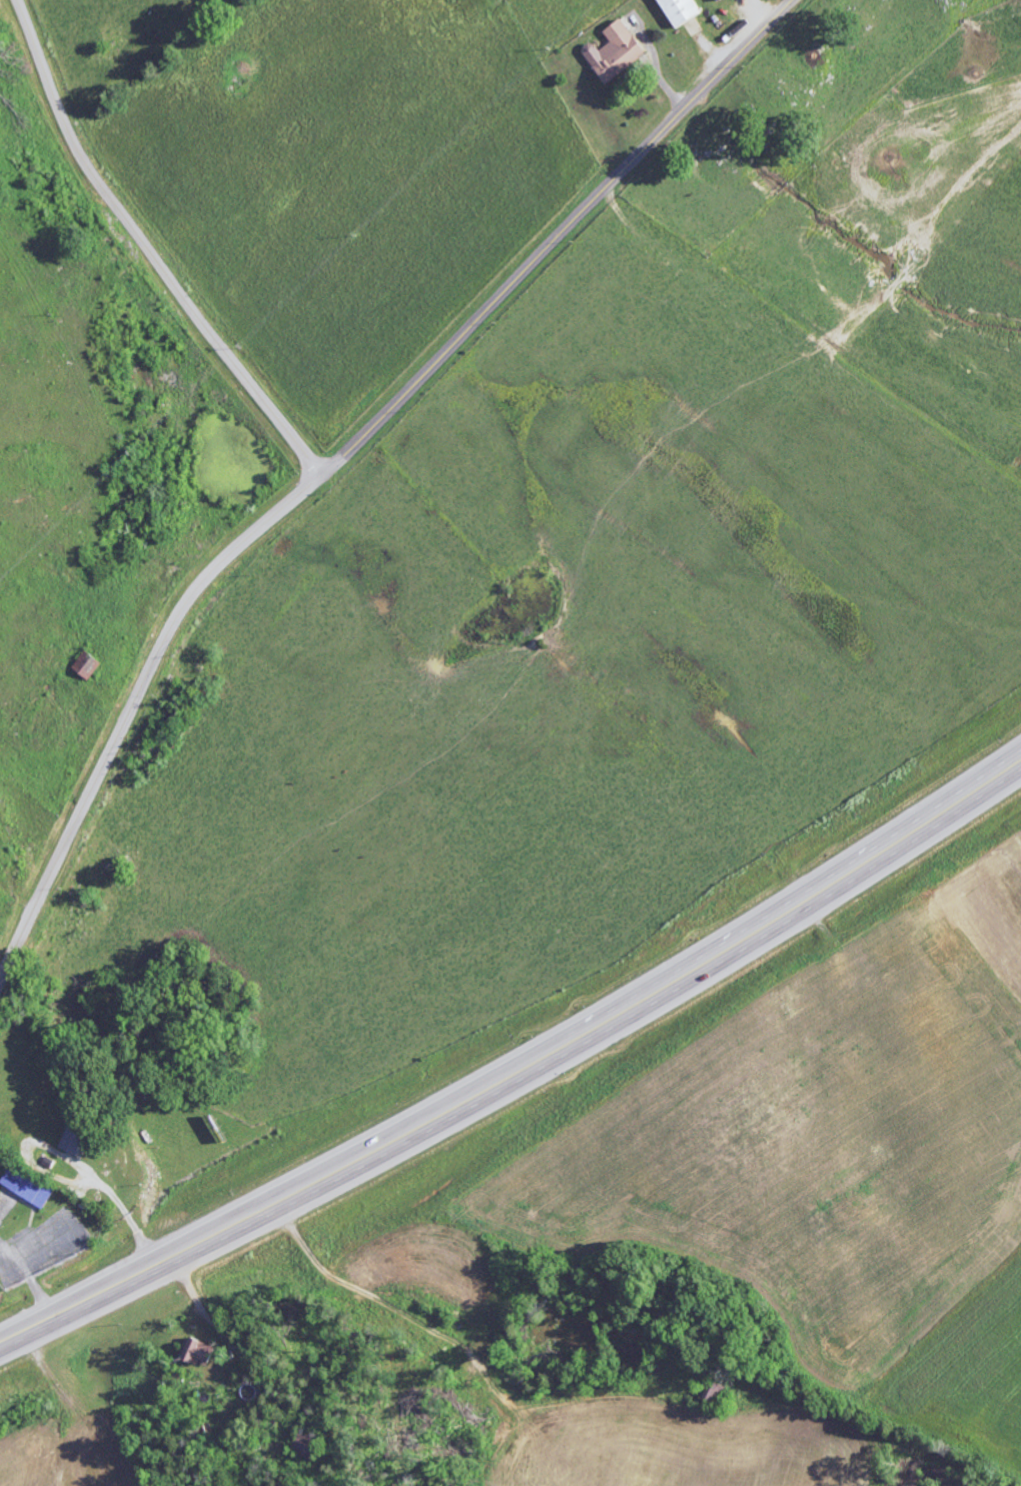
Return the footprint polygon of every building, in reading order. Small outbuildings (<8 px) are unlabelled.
[(704,13),(695,0),(660,0),(679,30),(704,13)] [(606,32),(613,43),(602,52),(595,42),(584,49),(608,84),(650,55),(625,19),(606,32)] [(105,662),(88,650),(75,668),(92,680),(105,662)] [(81,1157),(92,1133),(72,1124),(61,1147),(81,1157)] [(47,1209),(58,1189),(13,1164),(2,1184),(47,1209)] [(212,1368),(219,1346),(194,1338),(187,1360),(212,1368)]
